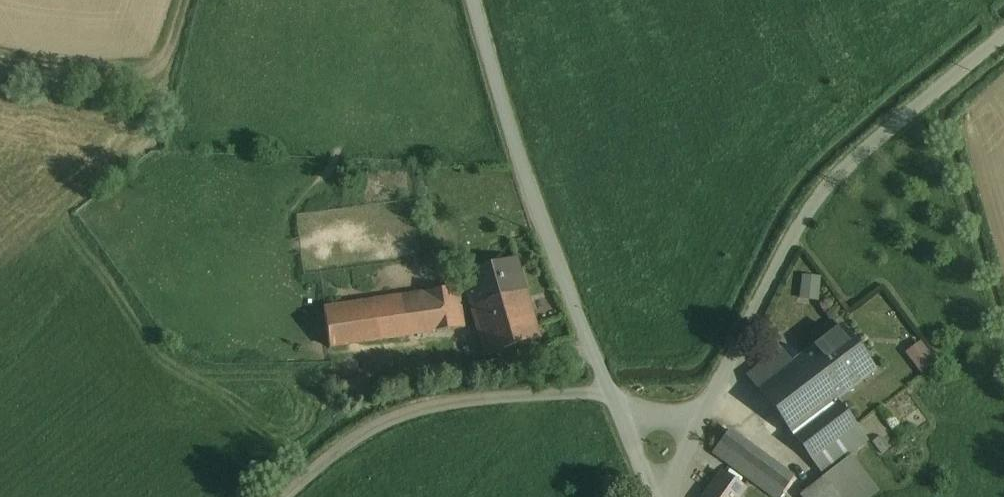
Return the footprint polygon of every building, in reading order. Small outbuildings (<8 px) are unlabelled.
[(522,253),(468,272),(492,339),(479,344),(487,362),(526,349),(553,341),(522,253)] [(804,273),(801,298),(819,301),(823,275),(804,273)] [(466,286),(380,299),(386,339),(472,326),(466,286)] [(380,299),(324,307),(329,346),(386,339),(380,299)] [(842,325),(803,355),(837,400),(876,370),(842,325)] [(922,372),(937,361),(921,338),(906,349),(922,372)] [(783,350),(748,376),(758,389),(792,363),(783,350)] [(792,363),(758,389),(792,434),(823,473),(867,439),(837,400),(803,355),(792,363)] [(776,496),(780,496),(794,477),(729,430),(714,451),(776,496)] [(825,475),(841,496),(840,496),(869,496),(879,489),(853,455),(825,475)] [(706,496),(738,496),(745,488),(724,473),(706,496)] [(800,495),(802,496),(840,496),(841,496),(825,475),(800,495)]
